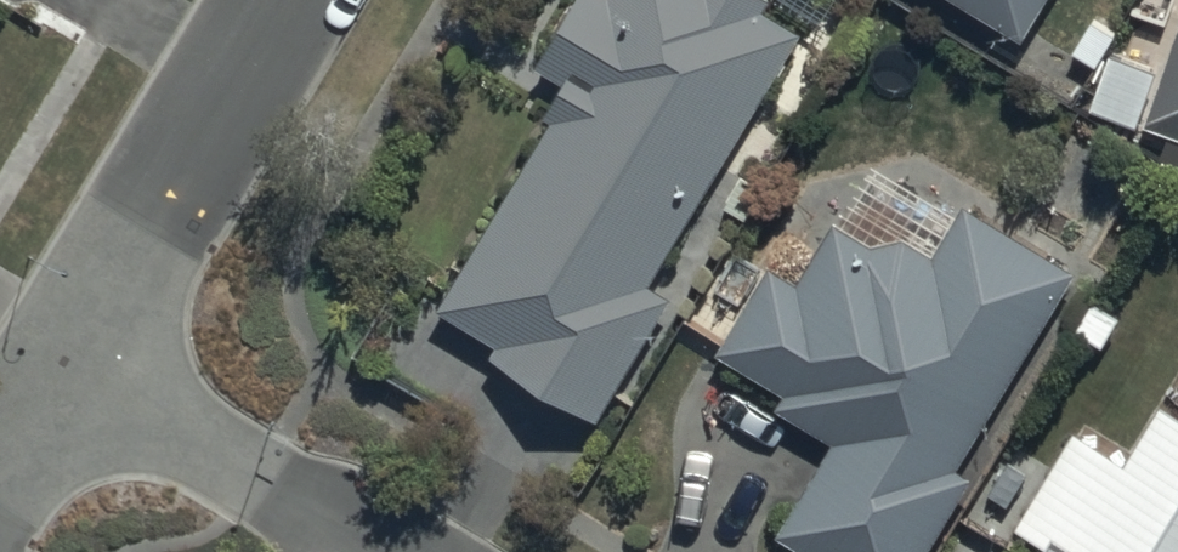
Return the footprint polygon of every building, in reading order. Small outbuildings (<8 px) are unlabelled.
[(438,310),(496,344),(485,362),(598,428),(674,298),(653,285),(799,35),(764,14),(771,1),(769,0),(572,0),(536,62),(564,79),(542,116),(553,123),(438,310)] [(1022,45),(1050,0),(949,0),(1022,45)] [(1141,125),(1177,139),(1177,24),(1141,125)] [(1111,56),(1090,109),(1133,127),(1154,73),(1111,56)] [(778,538),(801,551),(936,551),(977,485),(959,474),(1079,278),(964,208),(932,260),(904,243),(871,247),(835,226),(801,285),(769,267),(719,353),(786,391),(778,406),(835,439),(778,538)] [(1166,411),(1137,462),(1075,428),(1017,533),(1051,551),(1177,551),(1177,418),(1166,411)]
